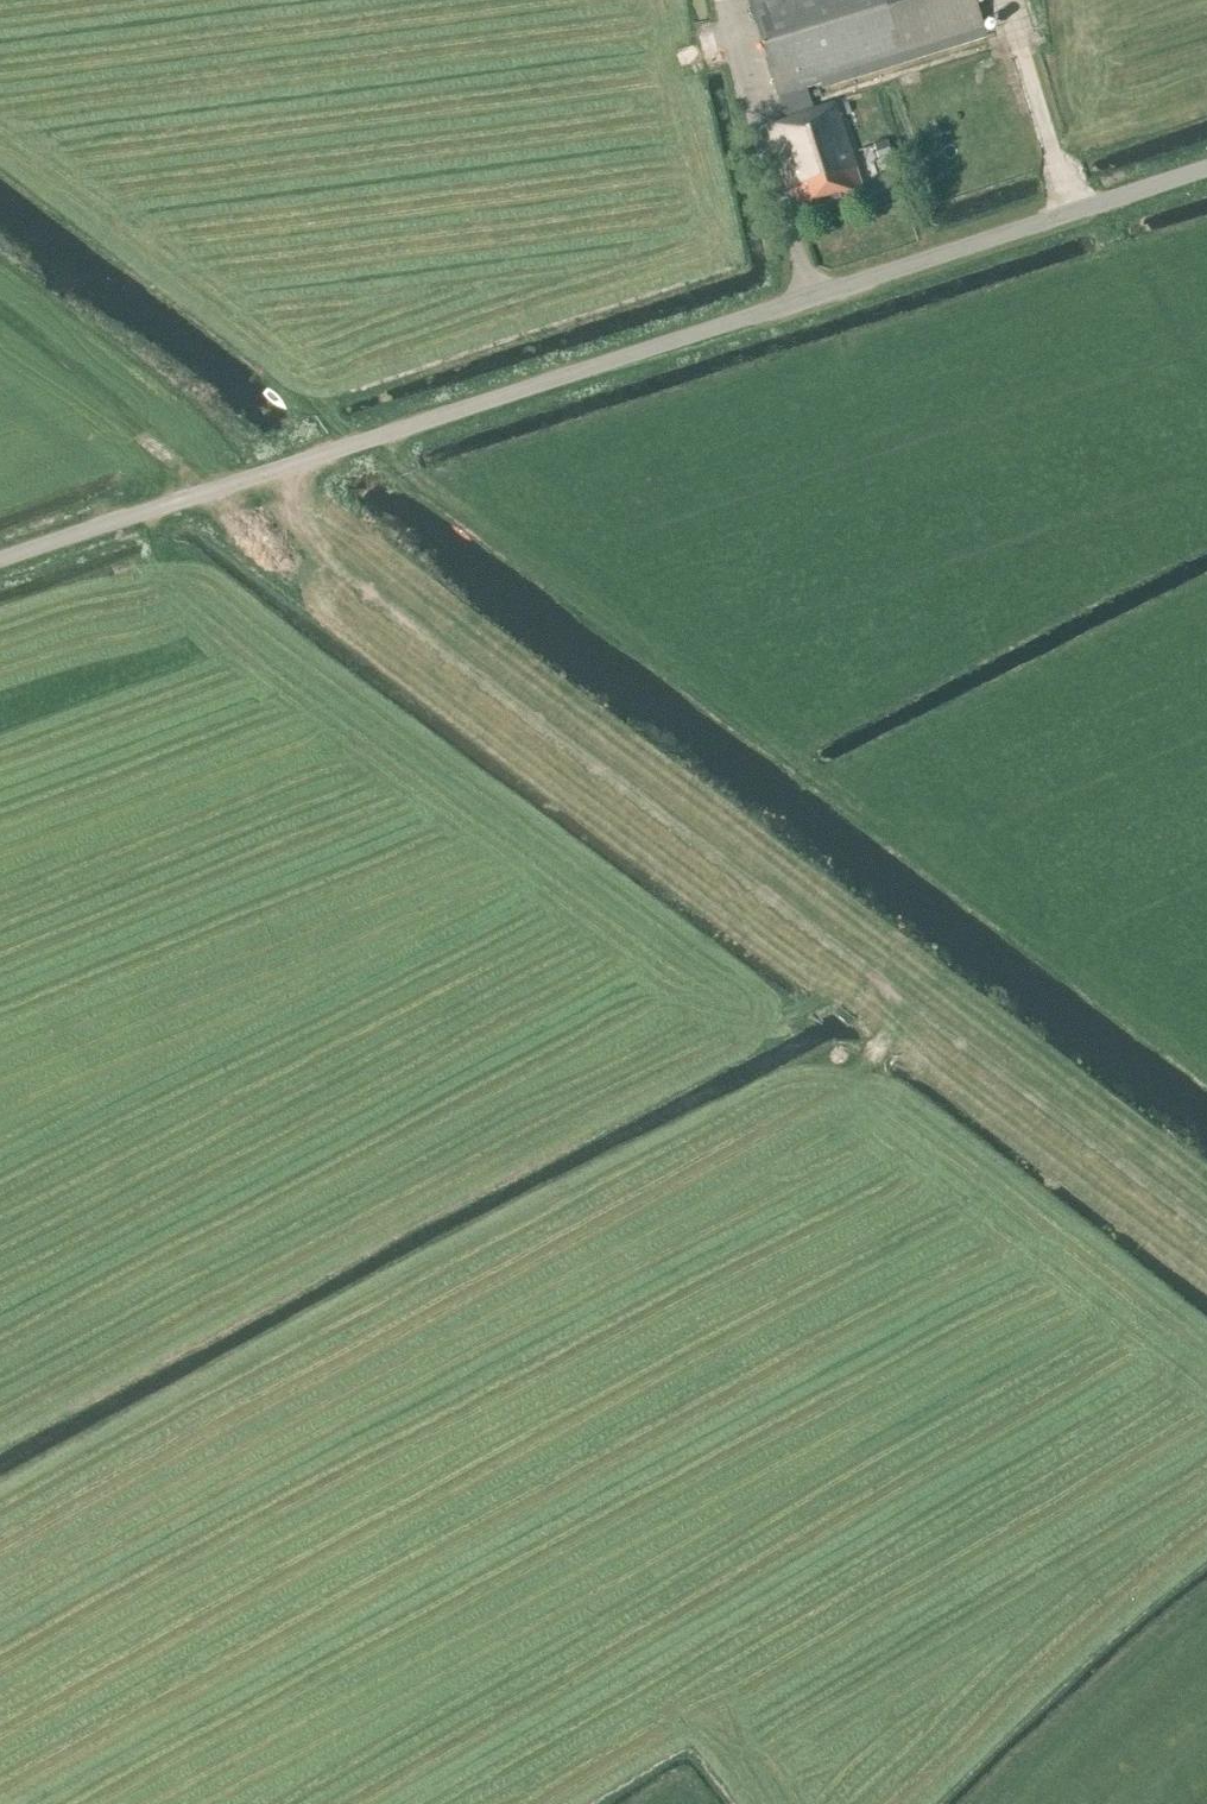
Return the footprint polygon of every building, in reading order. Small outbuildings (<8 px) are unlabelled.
[(985,30),(975,0),(751,0),(781,95),(985,30)] [(862,192),(835,102),(788,118),(789,120),(769,127),(788,189),(792,188),(800,214),(862,192)] [(884,141),(872,146),(878,160),(890,156),(884,141)]
